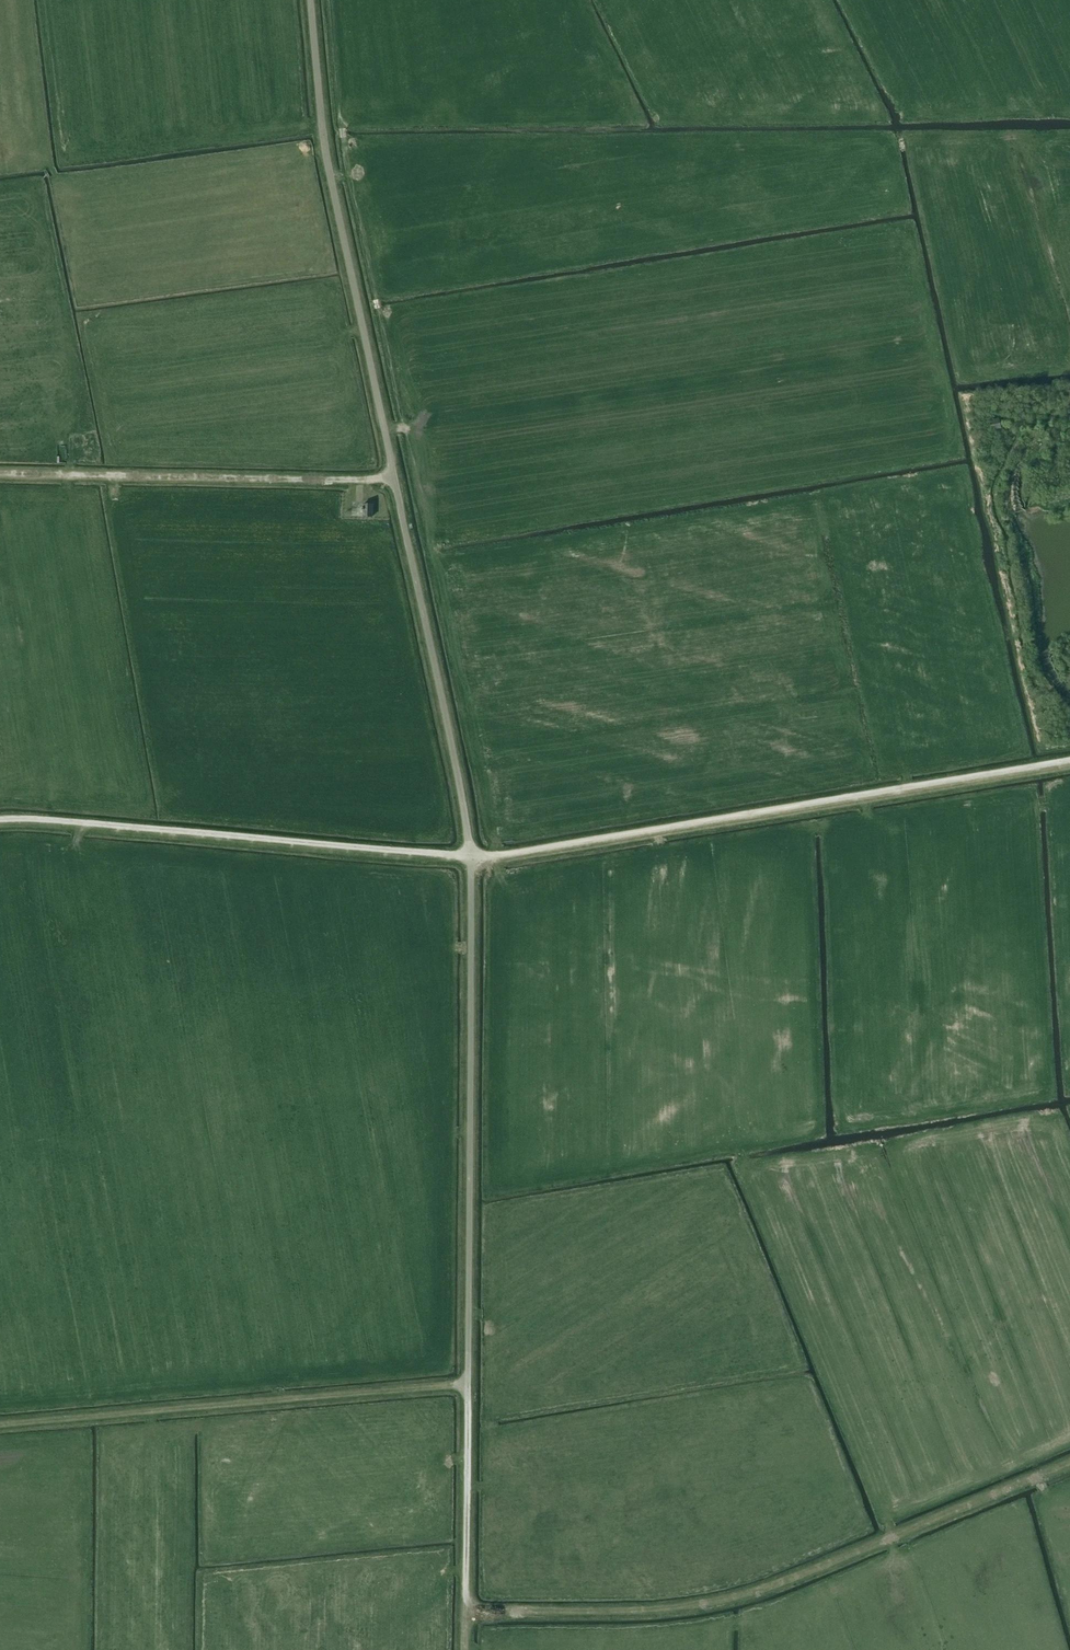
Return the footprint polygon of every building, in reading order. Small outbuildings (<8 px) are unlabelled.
[(1001,428),(998,418),(989,421),(992,430),(1001,428)] [(364,516),(373,517),(373,505),(364,504),(364,516)]
